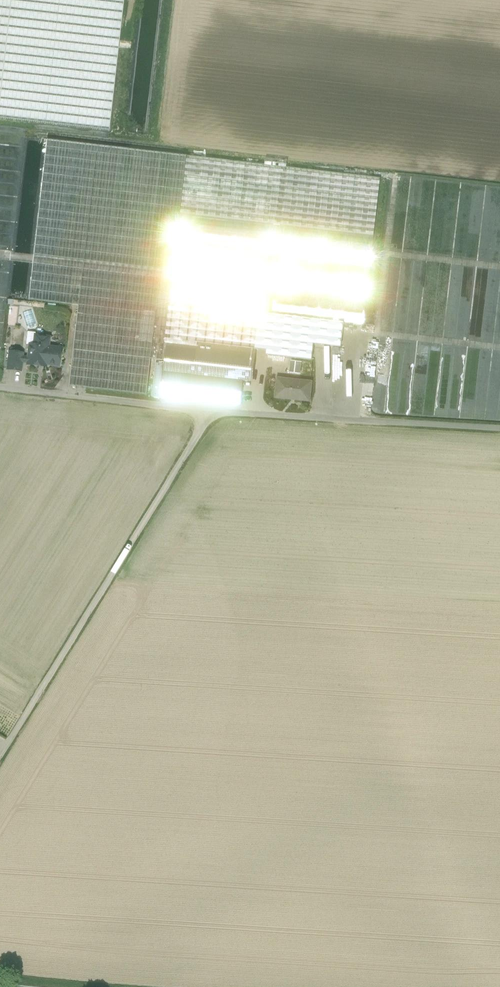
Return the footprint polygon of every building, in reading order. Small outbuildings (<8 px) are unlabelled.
[(106,129),(121,0),(0,0),(0,117),(106,129)] [(187,156),(46,140),(28,300),(79,306),(70,386),(147,395),(154,332),(168,334),(167,334),(170,307),(178,241),(181,215),(187,156)] [(287,161),(266,159),(265,165),(187,156),(181,215),(374,237),(380,178),(286,167),(287,161)] [(374,237),(181,215),(178,241),(269,252),(268,256),(178,245),(174,272),(265,283),(265,286),(174,276),(171,303),(262,313),(261,317),(259,341),(269,343),(269,338),(270,338),(272,320),(273,314),(363,325),(367,298),(276,288),(276,284),(367,294),(370,267),(279,257),(280,253),(371,263),(374,237)] [(4,323),(14,325),(16,306),(7,305),(4,323)] [(248,316),(170,307),(167,334),(168,334),(243,342),(245,343),(248,316)] [(261,317),(248,316),(245,343),(249,343),(249,345),(255,346),(256,344),(259,344),(259,341),(261,317)] [(276,322),(275,322),(274,333),(283,333),(284,326),(284,323),(276,322)] [(305,328),(284,326),(283,333),(304,336),(305,328)] [(283,333),(274,333),(274,339),(270,338),(269,338),(269,343),(267,353),(302,357),(304,336),(283,333)] [(243,342),(168,334),(164,372),(193,375),(197,343),(243,348),(243,342)] [(41,337),(35,337),(33,346),(29,345),(27,365),(36,366),(39,364),(58,366),(60,349),(48,347),(46,345),(47,344),(48,343),(48,340),(46,337),(43,336),(41,337)] [(166,338),(158,337),(152,395),(159,396),(166,338)] [(243,348),(197,343),(193,375),(243,381),(250,382),(254,350),(243,348)] [(22,353),(9,352),(7,370),(20,371),(22,353)] [(193,375),(164,372),(161,396),(240,405),(243,381),(193,375)] [(311,382),(277,379),(275,398),(291,399),(292,397),(310,399),(311,382)]
